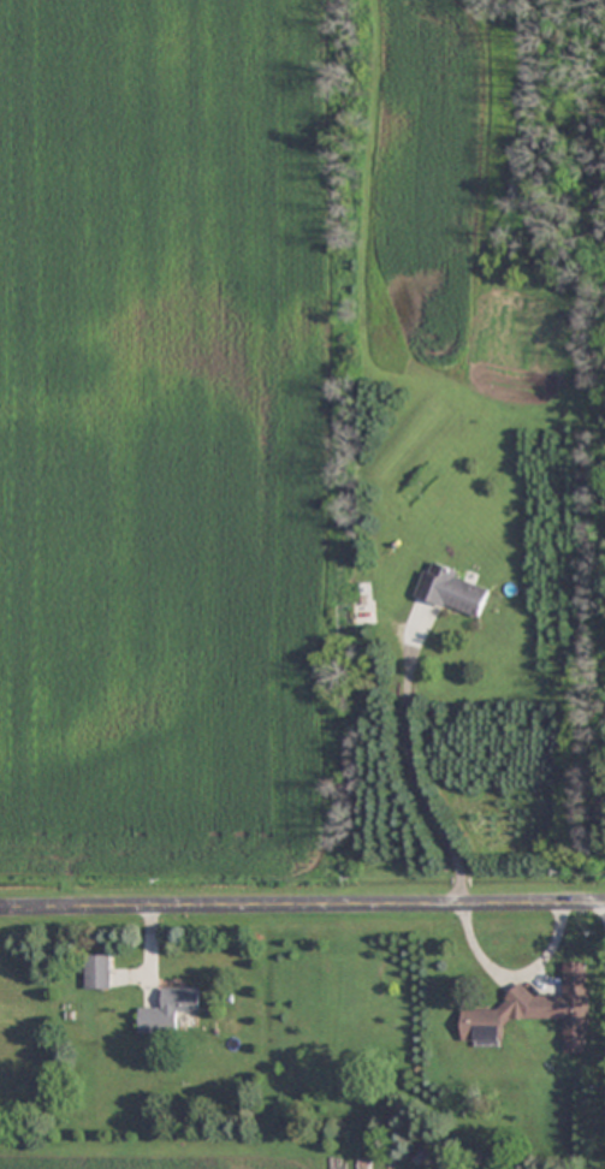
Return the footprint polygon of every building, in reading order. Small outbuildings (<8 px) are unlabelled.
[(482,617),(492,589),(475,584),(477,577),(429,561),(418,597),(482,617)] [(86,954),(86,989),(111,989),(111,954),(86,954)] [(590,1052),(590,960),(564,960),(564,993),(504,993),(503,1009),(463,1009),(463,1044),(507,1045),(507,1019),(565,1019),(565,1052),(590,1052)] [(139,1032),(180,1032),(180,1011),(201,1011),(201,986),(163,986),(163,1007),(139,1007),(139,1032)]
